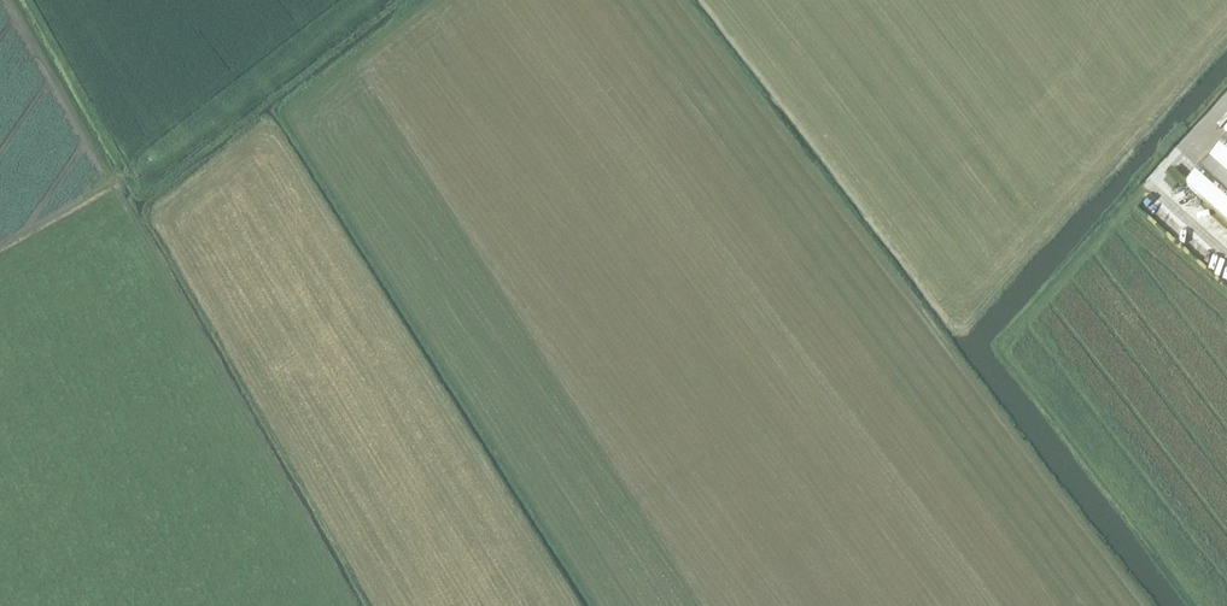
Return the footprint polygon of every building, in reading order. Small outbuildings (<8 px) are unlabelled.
[(1184,183),(1226,222),(1226,136),(1184,183)]
